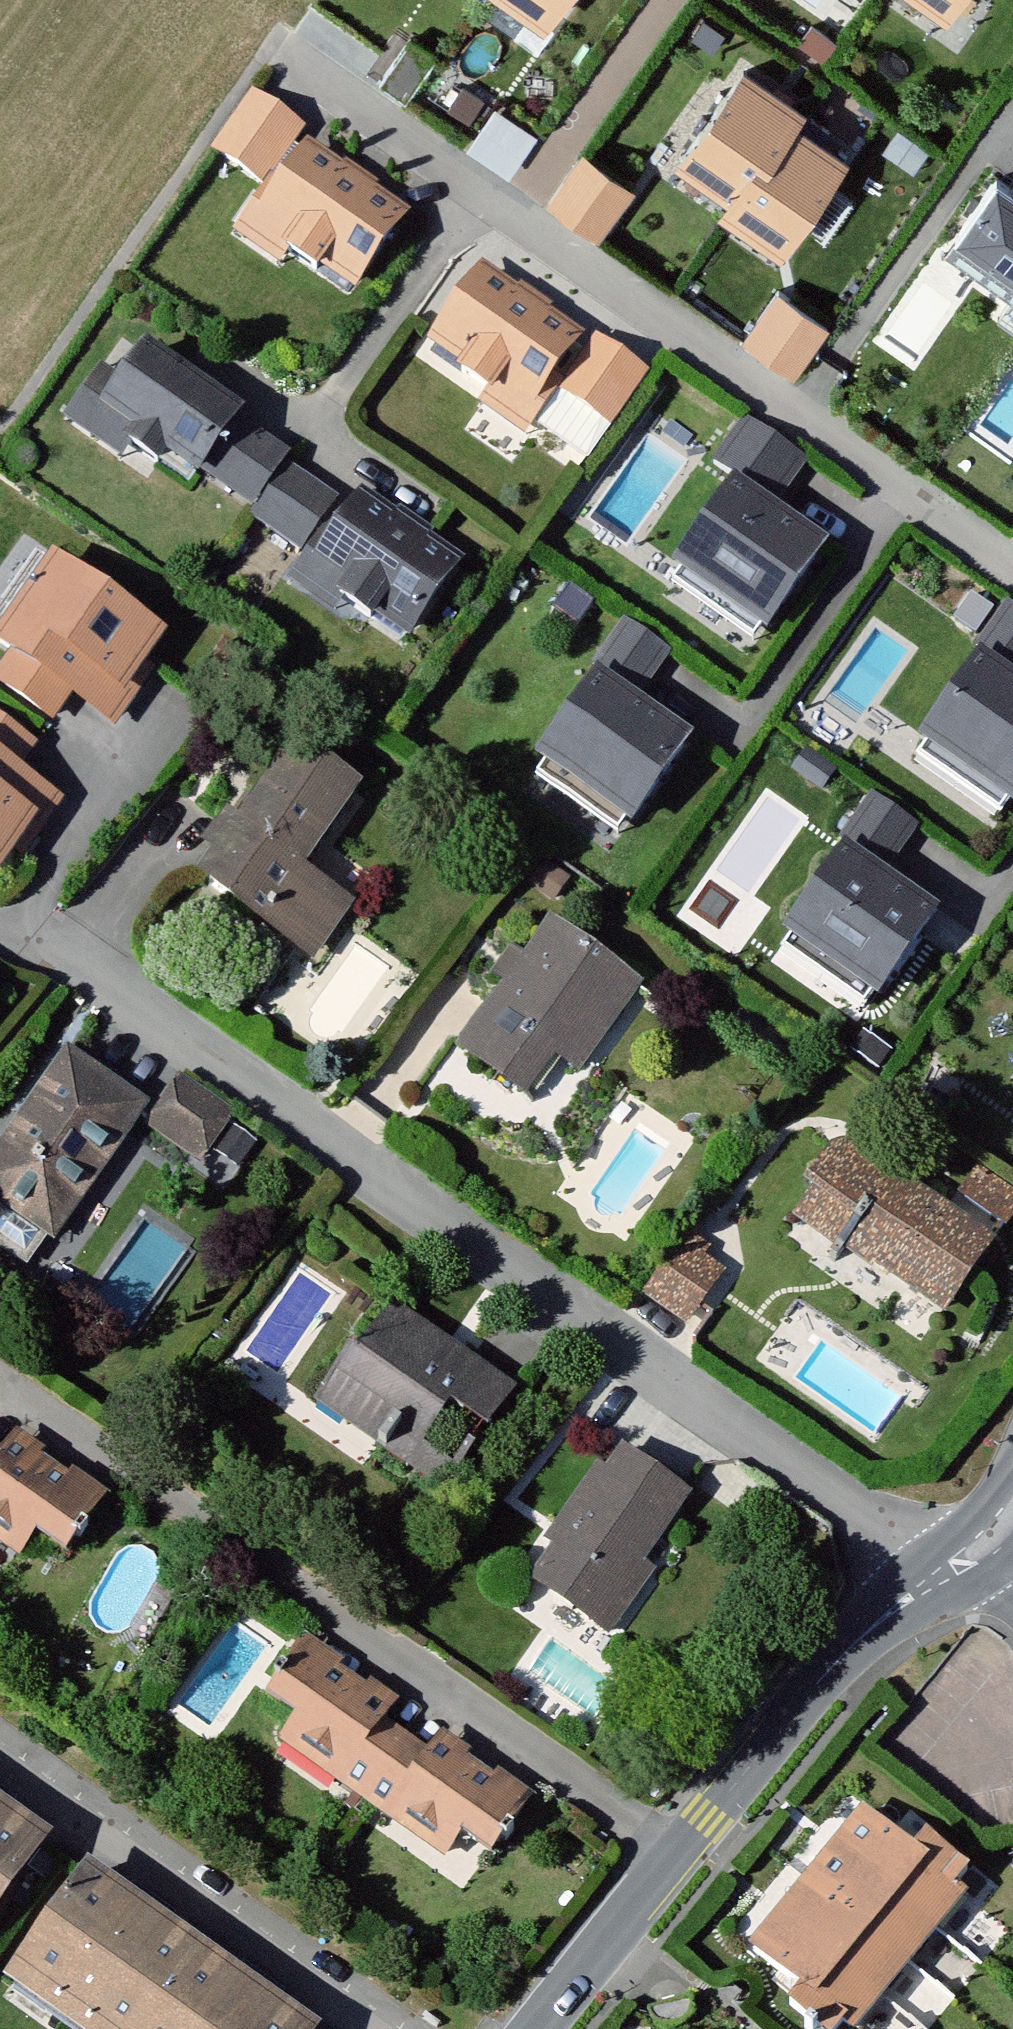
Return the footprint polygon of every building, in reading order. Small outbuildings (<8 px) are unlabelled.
[(545,28),(565,0),(503,0),(545,28)] [(944,9),(951,0),(931,0),(944,9)] [(434,63),(409,46),(381,88),(406,105),(434,63)] [(799,110),(738,68),(676,158),(726,192),(716,207),(776,247),(838,157),(789,125),(799,110)] [(300,133),(250,97),(207,154),(258,191),(300,133)] [(537,141),(498,114),(469,156),(509,183),(537,141)] [(407,213),(312,153),(276,209),(266,202),(249,228),(281,249),(289,237),(362,283),(407,213)] [(636,197),(585,161),(551,209),(602,245),(636,197)] [(994,172),(953,232),(1012,274),(1012,186),(994,172)] [(585,339),(484,272),(439,340),(501,382),(492,396),(530,421),(585,339)] [(833,328),(782,293),(748,341),(799,376),(833,328)] [(646,382),(595,346),(561,394),(612,430),(646,382)] [(242,414),(154,357),(148,366),(123,350),(80,417),(128,448),(136,436),(166,455),(175,442),(209,464),(237,421),(242,414)] [(262,515),(317,551),(320,546),(333,555),(359,515),(279,464),(286,453),(237,421),(209,464),(269,503),(262,515)] [(800,462),(748,428),(725,462),(777,497),(800,462)] [(828,546),(741,490),(679,585),(766,641),(828,546)] [(459,561),(368,502),(359,515),(333,555),(320,546),(317,551),(300,576),(341,603),(351,587),(416,628),(459,561)] [(164,636),(63,564),(9,640),(24,651),(7,676),(59,713),(77,688),(119,718),(154,670),(144,663),(164,636)] [(1006,608),(981,644),(1012,667),(1012,613),(1006,608)] [(664,658),(628,634),(605,669),(641,693),(654,674),(664,658)] [(988,664),(925,753),(1008,811),(1012,805),(1012,682),(988,664)] [(691,742),(606,684),(545,773),(630,831),(691,742)] [(5,869),(56,791),(22,768),(38,744),(0,719),(0,866),(5,869)] [(361,787),(300,745),(246,823),(236,817),(217,844),(230,853),(214,876),(319,950),(351,904),(303,870),(361,787)] [(914,829),(877,805),(855,840),(891,864),(914,829)] [(940,913),(855,856),(790,951),(876,1009),(940,913)] [(639,982),(558,924),(532,961),(520,952),(504,974),(517,983),(474,1044),(533,1085),(560,1047),(582,1063),(639,982)] [(70,1060),(0,1158),(0,1196),(52,1233),(140,1111),(70,1060)] [(232,1116),(184,1080),(156,1117),(204,1153),(232,1116)] [(950,1199),(849,1138),(803,1214),(834,1233),(853,1203),(879,1219),(861,1249),(952,1304),(991,1240),(942,1211),(950,1199)] [(977,1176),(957,1205),(1002,1236),(1012,1220),(1012,1200),(977,1176)] [(727,1272),(685,1245),(651,1297),(694,1324),(727,1272)] [(512,1393),(396,1312),(334,1401),(450,1482),(512,1393)] [(106,1499),(23,1442),(11,1460),(0,1453),(0,1533),(25,1551),(46,1520),(77,1542),(106,1499)] [(687,1496),(629,1454),(614,1476),(605,1470),(556,1537),(566,1544),(545,1573),(612,1622),(648,1572),(637,1565),(687,1496)] [(501,1841),(530,1799),(447,1741),(434,1759),(381,1722),(394,1703),(311,1645),(278,1692),(312,1716),(294,1742),(449,1850),(470,1820),(501,1841)] [(59,1841),(0,1799),(0,1924),(59,1841)] [(964,1896),(868,1819),(770,1940),(865,2017),(964,1896)] [(97,1865),(17,1977),(90,2028),(327,2028),(97,1865)]
